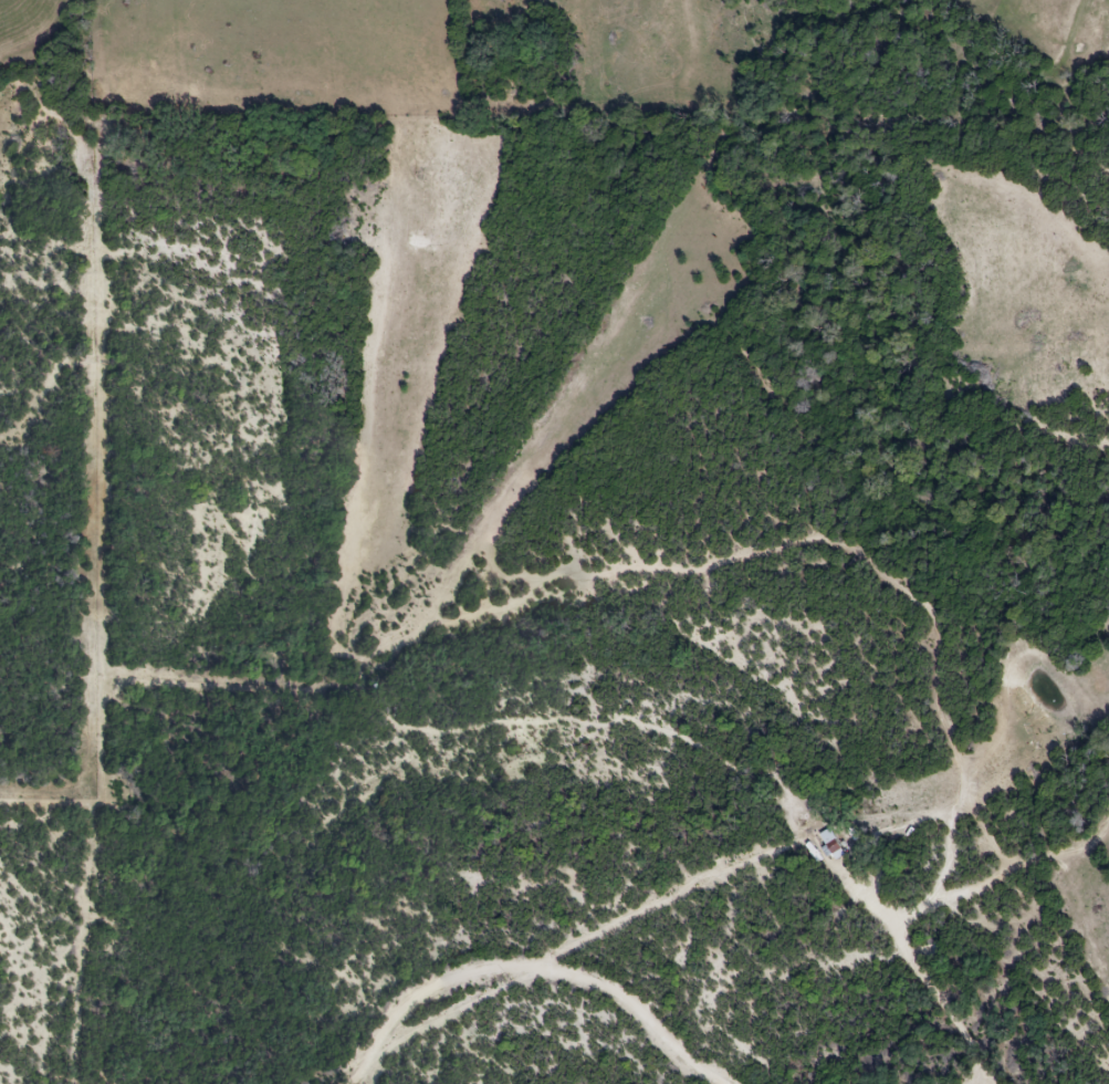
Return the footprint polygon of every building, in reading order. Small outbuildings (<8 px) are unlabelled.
[(819,835),(830,862),(842,857),(832,830),(819,835)]
